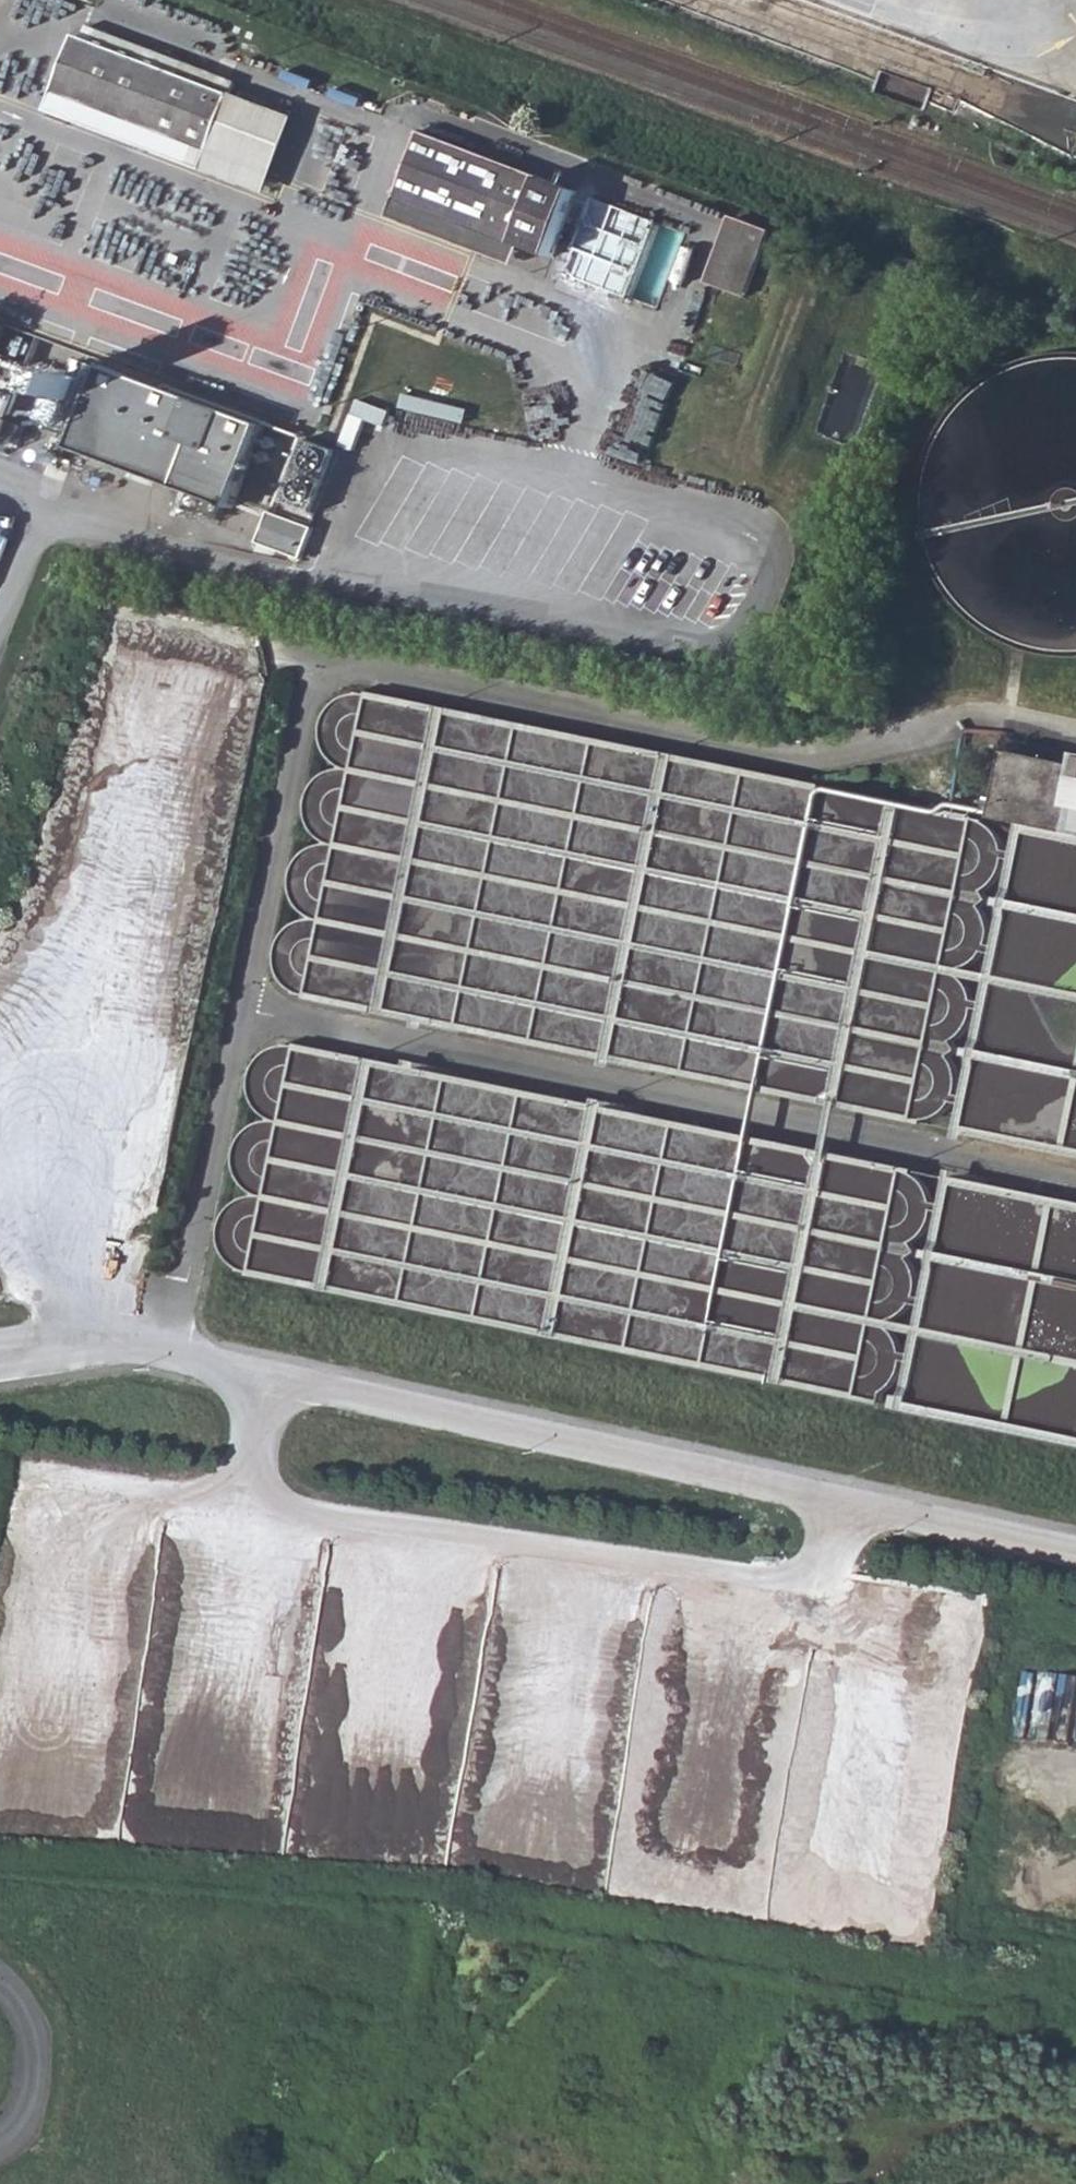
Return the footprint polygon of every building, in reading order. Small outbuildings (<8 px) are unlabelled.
[(127,37),(247,81),(252,67),(132,21),(127,37)] [(91,24),(71,75),(228,131),(247,81),(127,37),(91,24)] [(62,100),(218,157),(228,131),(71,75),(62,100)] [(228,131),(291,154),(310,103),(247,81),(228,131)] [(437,116),(416,176),(575,232),(598,174),(437,116)] [(609,236),(599,261),(653,280),(682,203),(617,178),(597,230),(609,236)] [(735,263),(768,275),(792,208),(759,196),(735,263)] [(103,366),(73,449),(232,508),(263,425),(103,366)] [(1,446),(16,399),(0,393),(0,446),(1,446)] [(339,450),(307,438),(277,514),(311,527),(339,450)] [(277,514),(270,511),(258,542),(302,559),(314,527),(311,527),(277,514)] [(309,998),(941,1123),(949,1118),(952,1116),(957,1110),(963,1101),(967,1093),(968,1087),(969,1078),(968,1064),(967,1062),(967,1060),(963,1052),(960,1046),(962,1045),(968,1038),(975,1027),(979,1018),(981,1010),(982,1002),(982,998),(983,996),(982,990),(982,988),(981,984),(980,980),(977,973),(981,970),(987,965),(992,959),(997,950),(1000,939),(1000,929),(1000,923),(999,922),(998,917),(996,912),(993,905),(991,904),(994,901),(998,895),(1002,891),(1008,878),(1011,868),(1012,863),(1012,851),(1010,841),(1008,834),(1006,828),(367,696),(360,698),(357,700),(355,701),(351,704),(350,706),(346,708),(343,712),(341,715),(338,721),(337,728),(336,737),(338,746),(340,752),(343,756),(343,757),(345,759),(349,764),(351,765),(345,768),(339,772),(331,781),(326,789),(322,797),(321,805),(320,814),(321,823),(323,828),(326,837),(332,844),(329,845),(327,846),(320,850),(318,852),(316,853),(313,856),(312,858),(310,859),(306,867),(306,869),(304,873),(302,882),(303,886),(303,893),(305,899),(309,907),(313,912),(316,915),(312,918),(310,919),(308,920),(301,927),(296,936),(292,945),(290,955),(290,959),(290,967),(293,977),(295,981),(300,989),(305,995),(309,998)] [(969,1134),(1075,1156),(1075,773),(1019,761),(1006,828),(1030,834),(969,1134)] [(251,1275),(883,1406),(889,1403),(894,1399),(899,1395),(903,1390),(907,1384),(909,1380),(910,1375),(912,1367),(912,1360),(912,1356),(911,1349),(909,1343),(906,1337),(903,1331),(910,1327),(916,1321),(920,1317),(926,1305),(929,1295),(929,1287),(929,1282),(928,1276),(925,1268),(923,1264),(920,1259),(928,1250),(936,1236),(940,1222),(940,1211),(939,1202),(936,1192),(932,1184),(925,1175),(293,1050),(288,1051),(282,1054),(273,1061),(264,1073),(261,1085),(261,1096),(263,1105),(267,1113),(272,1120),(266,1125),(261,1129),(258,1134),(253,1145),(251,1151),(250,1159),(251,1167),(253,1175),(255,1181),(262,1191),(254,1197),(247,1206),(244,1210),(241,1217),(238,1228),(237,1238),(238,1247),(239,1252),(242,1261),(245,1267),(251,1275)] [(1075,1446),(1075,1204),(961,1182),(913,1413),(1075,1446)]
